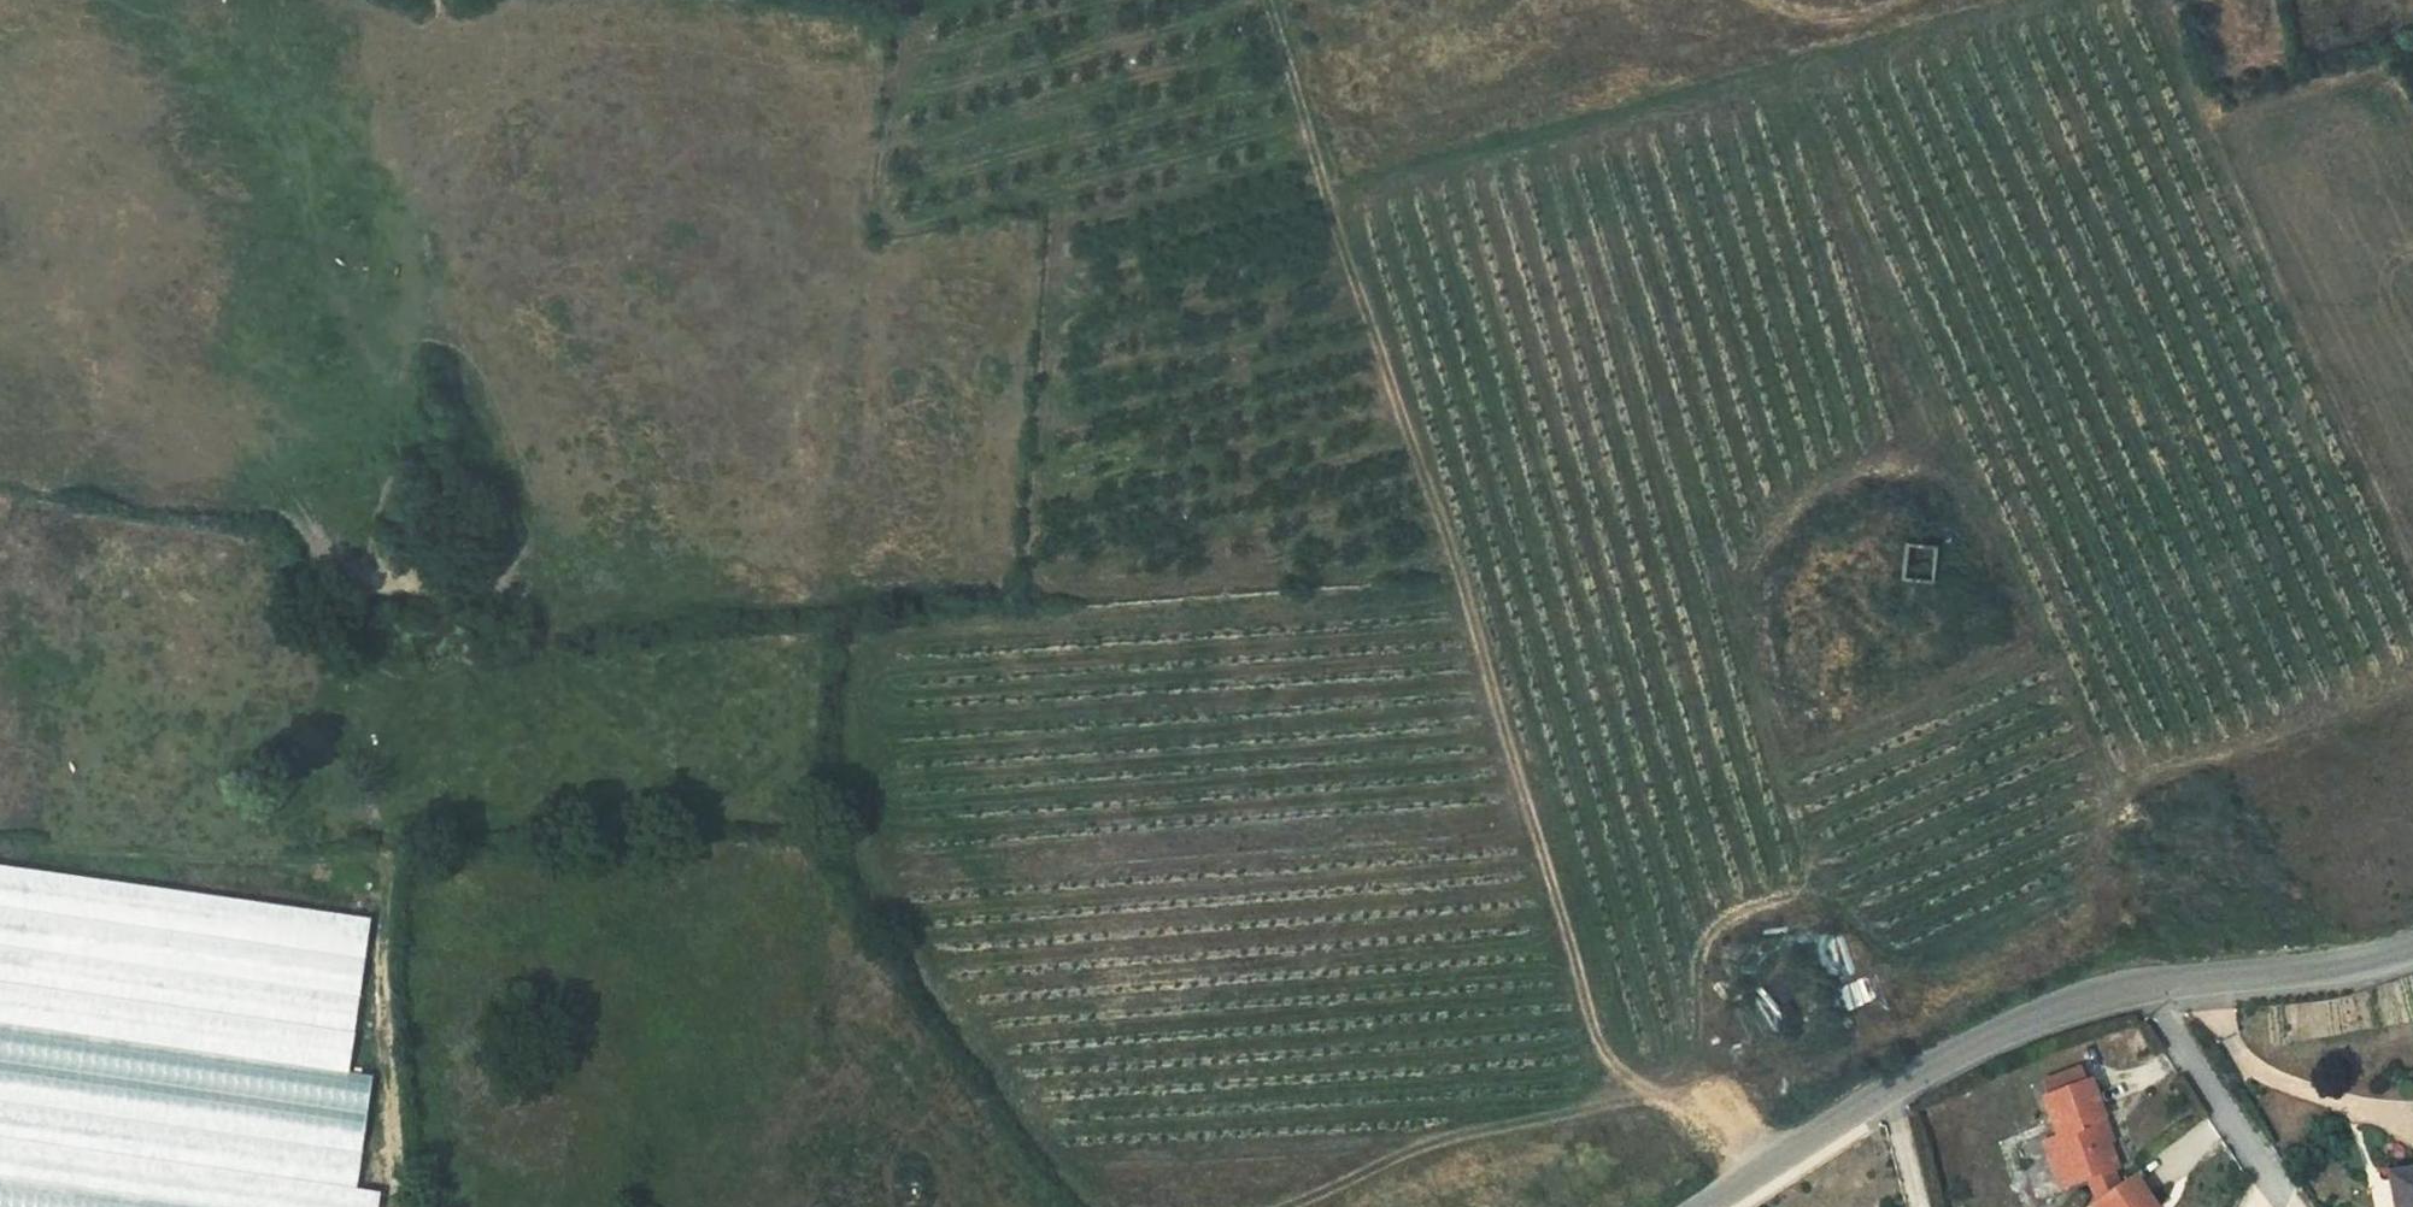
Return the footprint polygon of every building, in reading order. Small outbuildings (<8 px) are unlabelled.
[(1929,578),(1930,540),(1898,538),(1896,575),(1929,578)] [(2063,1141),(2057,1143),(2072,1184),(2084,1179),(2111,1169),(2117,1166),(2103,1129),(2110,1126),(2097,1091),(2089,1094),(2079,1069),(2038,1084),(2043,1096),(2039,1098),(2045,1112),(2050,1110),(2063,1141)] [(2058,1189),(2072,1184),(2057,1143),(2042,1149),(2058,1189)] [(2095,1206),(2119,1189),(2111,1169),(2084,1179),(2095,1206)] [(2390,1179),(2395,1206),(2412,1206),(2412,1175),(2390,1179)] [(2096,1206),(2156,1206),(2135,1177),(2119,1189),(2095,1206),(2096,1206)]
